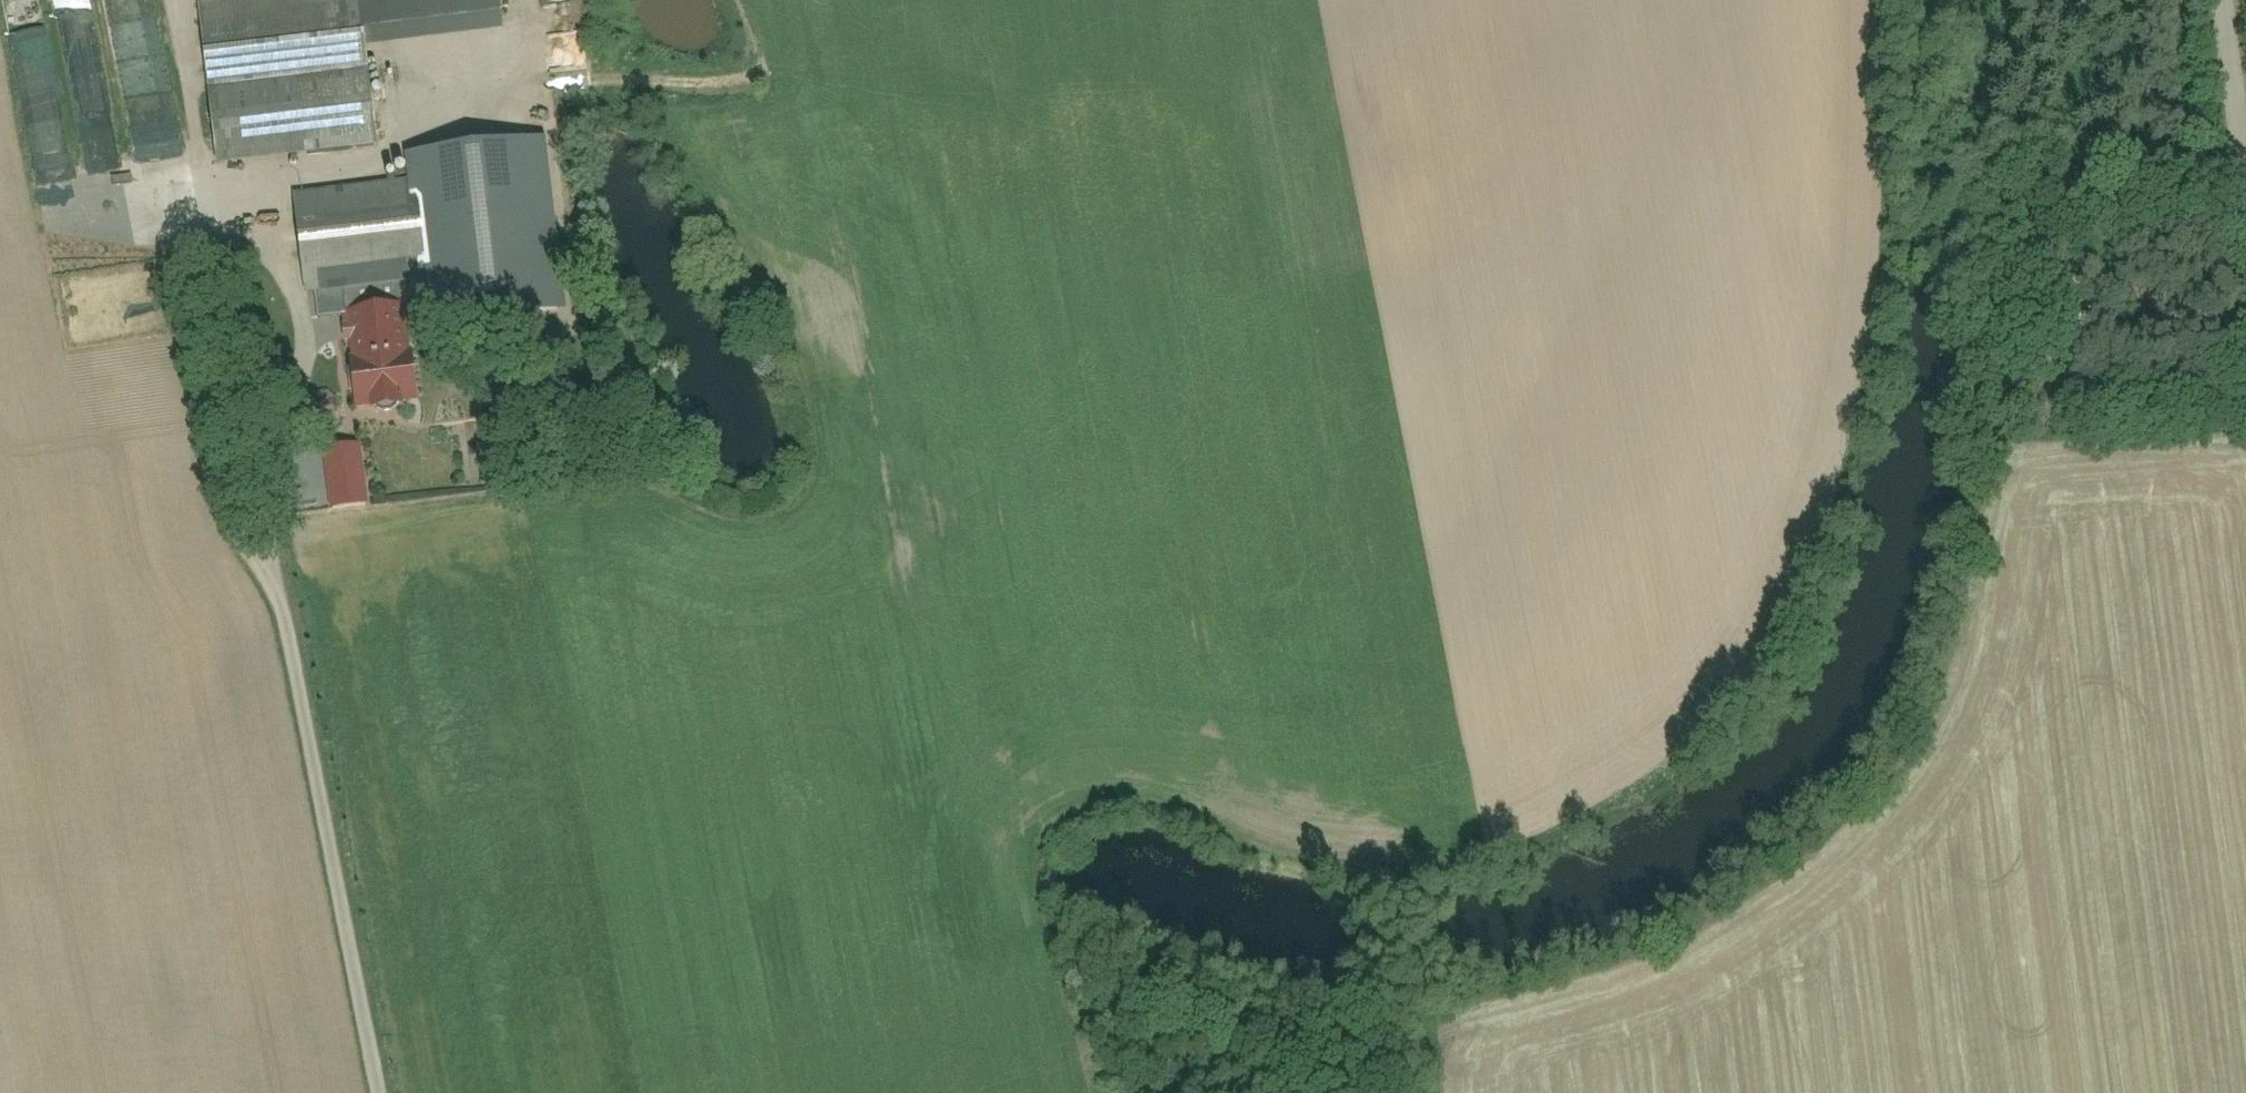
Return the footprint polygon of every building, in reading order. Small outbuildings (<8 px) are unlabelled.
[(218,165),(375,150),(361,0),(228,0),(203,2),(218,165)] [(406,154),(409,181),(297,193),(310,318),(347,314),(409,307),(483,299),(470,175),(467,148),(406,154)] [(347,314),(357,409),(419,402),(409,307),(347,314)] [(335,446),(342,507),(366,504),(359,443),(335,446)]
